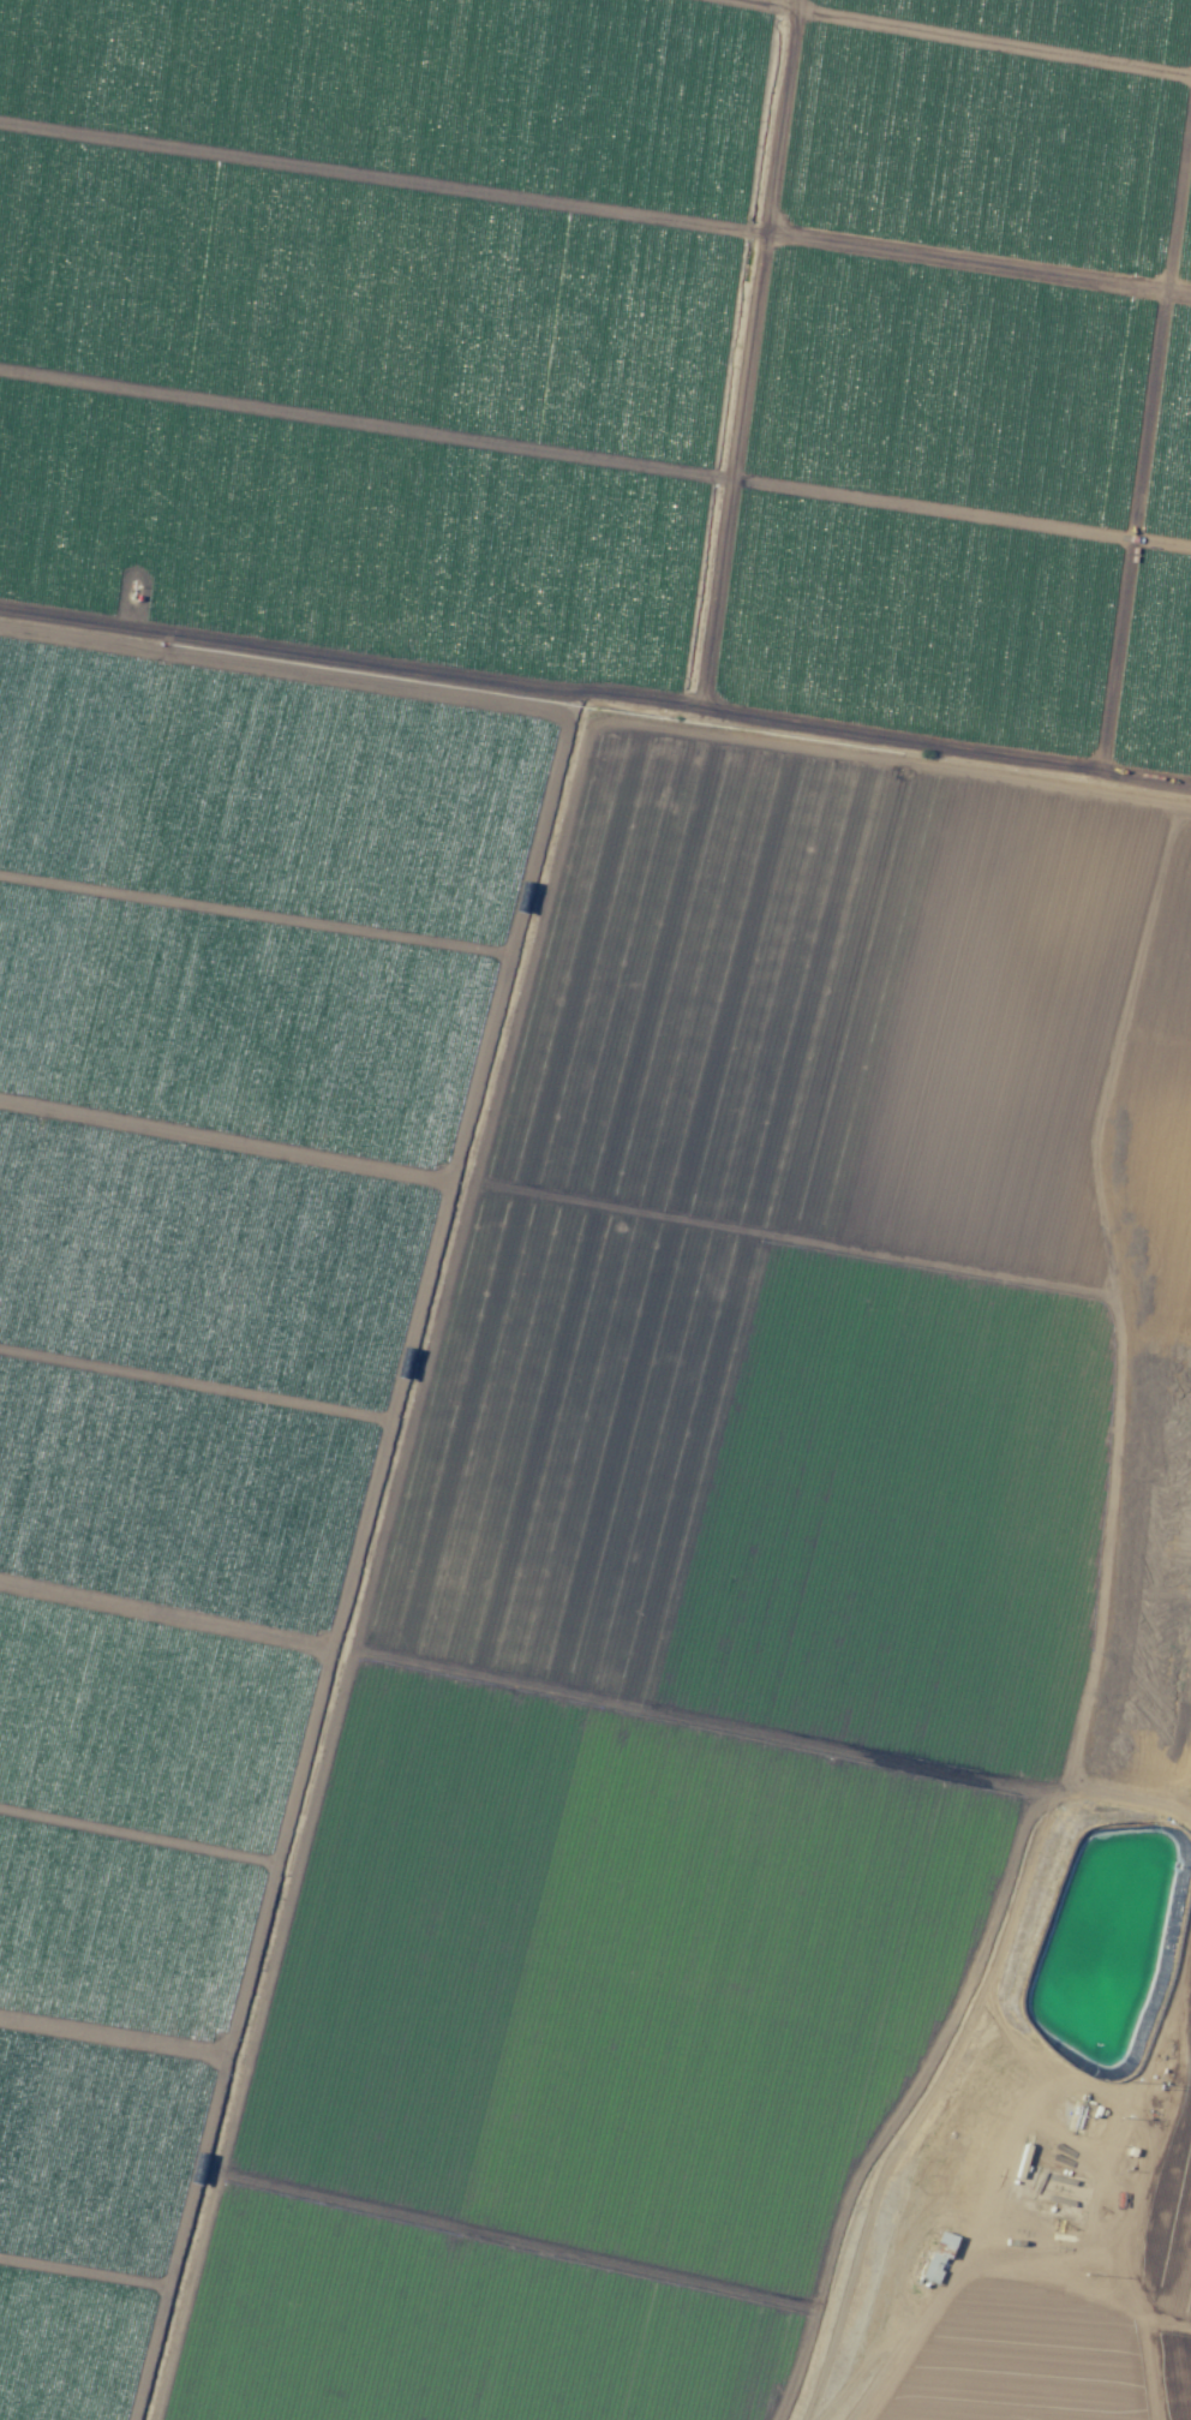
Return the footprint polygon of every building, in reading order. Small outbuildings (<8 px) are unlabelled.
[(952,2236),(935,2230),(918,2278),(935,2284),(952,2236)]
